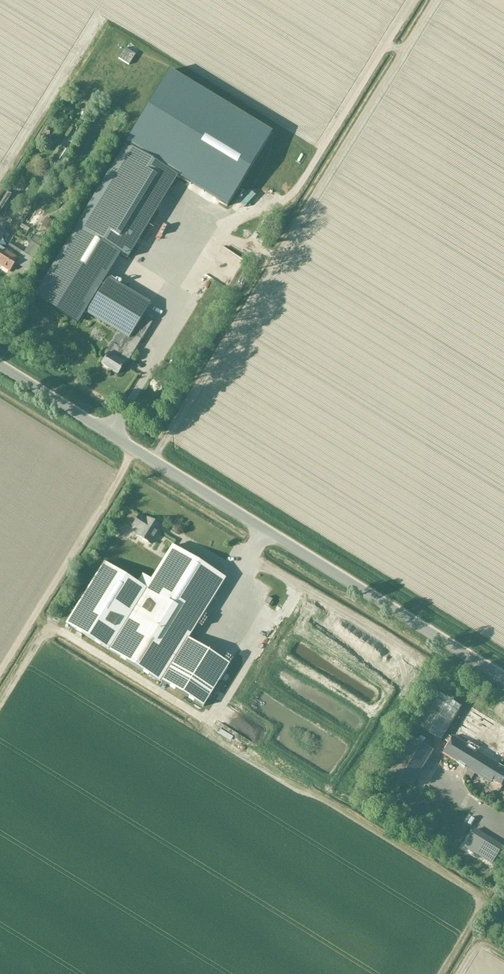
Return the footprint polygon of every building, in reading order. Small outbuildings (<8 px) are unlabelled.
[(77,228),(35,297),(76,322),(118,253),(119,252),(127,257),(177,177),(226,207),(271,134),(172,74),(128,145),(77,228)] [(0,203),(0,218),(1,219),(14,199),(6,194),(0,203)] [(30,242),(23,254),(32,260),(39,248),(30,242)] [(9,244),(0,258),(0,266),(9,272),(21,253),(9,244)] [(9,244),(8,244),(4,251),(0,248),(0,258),(9,244)] [(123,363),(126,365),(152,322),(142,316),(149,303),(108,278),(87,312),(112,327),(111,329),(119,334),(118,336),(117,335),(106,353),(108,354),(101,364),(118,374),(122,367),(121,366),(123,363)] [(150,544),(161,527),(152,521),(151,523),(139,515),(133,525),(140,530),(137,535),(150,544)] [(103,563),(67,622),(161,681),(225,578),(173,546),(151,581),(142,575),(136,584),(103,563)] [(268,597),(264,603),(269,606),(272,599),(268,597)] [(441,740),(462,707),(440,693),(419,727),(441,740)] [(503,786),(503,784),(503,771),(497,767),(499,764),(498,764),(503,755),(503,756),(503,728),(471,707),(459,728),(459,729),(454,737),(453,737),(443,754),(491,783),(490,785),(490,787),(491,789),(495,791),(497,791),(499,791),(501,789),(503,786)] [(230,712),(224,723),(253,740),(259,730),(230,712)] [(412,789),(434,751),(411,737),(388,774),(412,789)] [(503,850),(503,847),(462,821),(445,847),(488,874),(503,850)]
